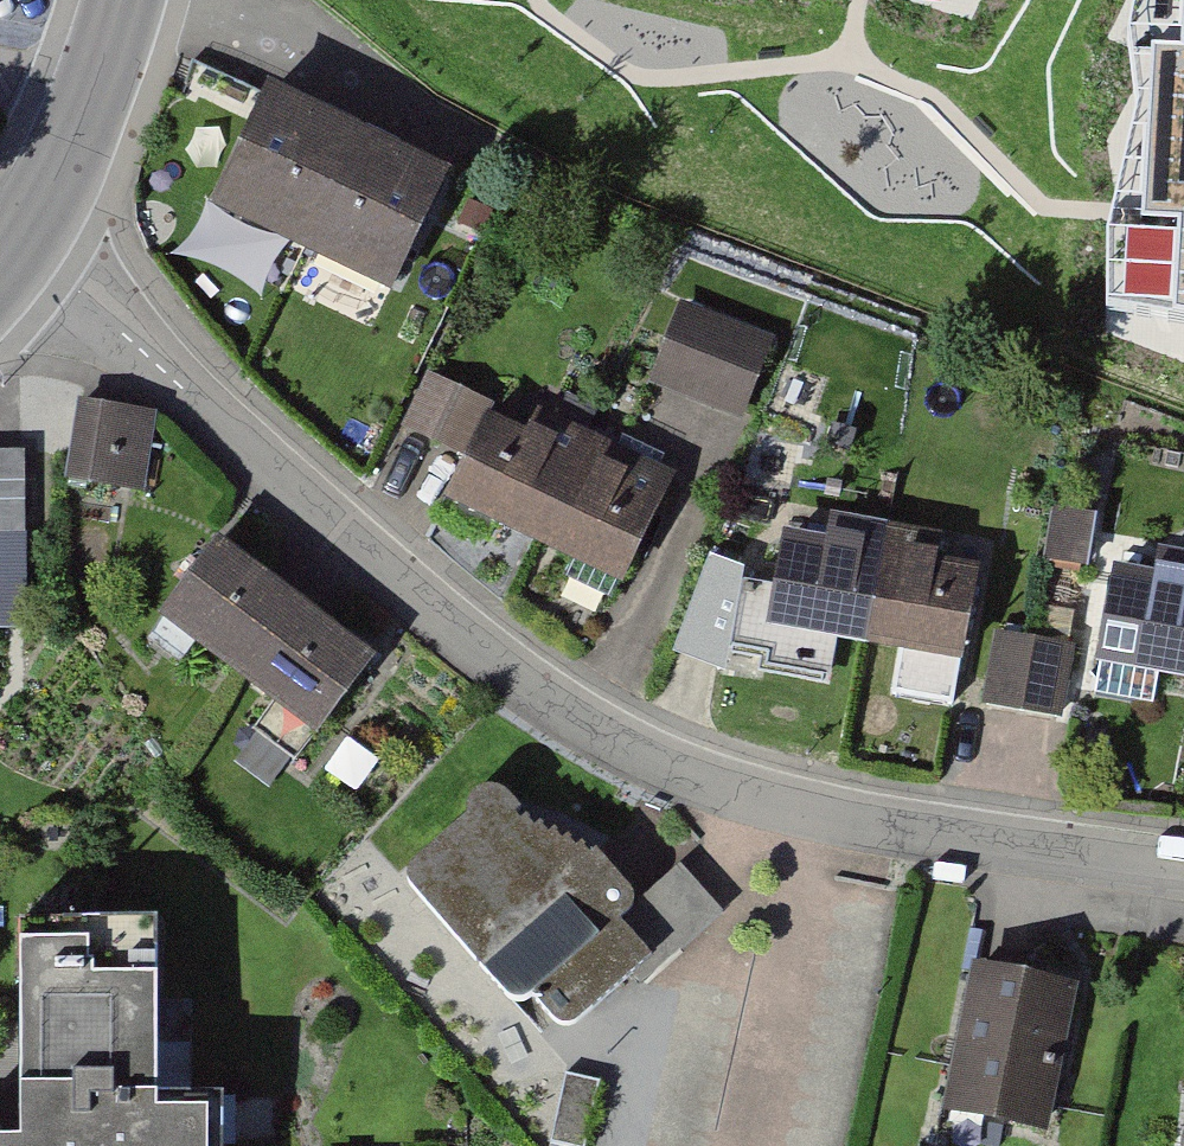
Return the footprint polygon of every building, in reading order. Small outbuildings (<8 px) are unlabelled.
[(983,0),(938,0),(982,8),(983,0)] [(1183,324),(1183,0),(1137,0),(1102,308),(1183,324)] [(446,180),(268,98),(213,215),(391,298),(446,180)] [(769,336),(681,305),(654,383),(741,414),(769,336)] [(671,493),(432,382),(406,437),(463,464),(447,497),(629,581),(671,493)] [(151,410),(72,400),(62,477),(141,487),(151,410)] [(30,450),(0,450),(0,624),(31,624),(30,450)] [(1094,563),(1095,512),(1053,511),(1052,562),(1094,563)] [(976,561),(789,537),(777,630),(963,654),(976,561)] [(158,623),(237,683),(298,604),(218,544),(158,623)] [(1183,685),(1183,558),(1161,554),(1156,578),(1115,570),(1096,668),(1183,685)] [(377,664),(298,604),(237,683),(317,743),(377,664)] [(1076,650),(1002,637),(992,697),(1066,710),(1076,650)] [(466,803),(464,817),(414,860),(407,874),(408,888),(505,998),(521,1000),(531,995),(544,1014),(553,1025),(569,1026),(631,973),(645,986),(695,939),(724,913),(695,881),(677,862),(636,903),(637,891),(598,850),(511,814),(511,798),(500,788),(491,783),(478,788),(466,803)] [(20,921),(21,1110),(21,1129),(0,1129),(0,1145),(219,1145),(219,1109),(163,1109),(162,920),(20,921)] [(1077,978),(975,955),(941,1103),(1043,1126),(1077,978)]
